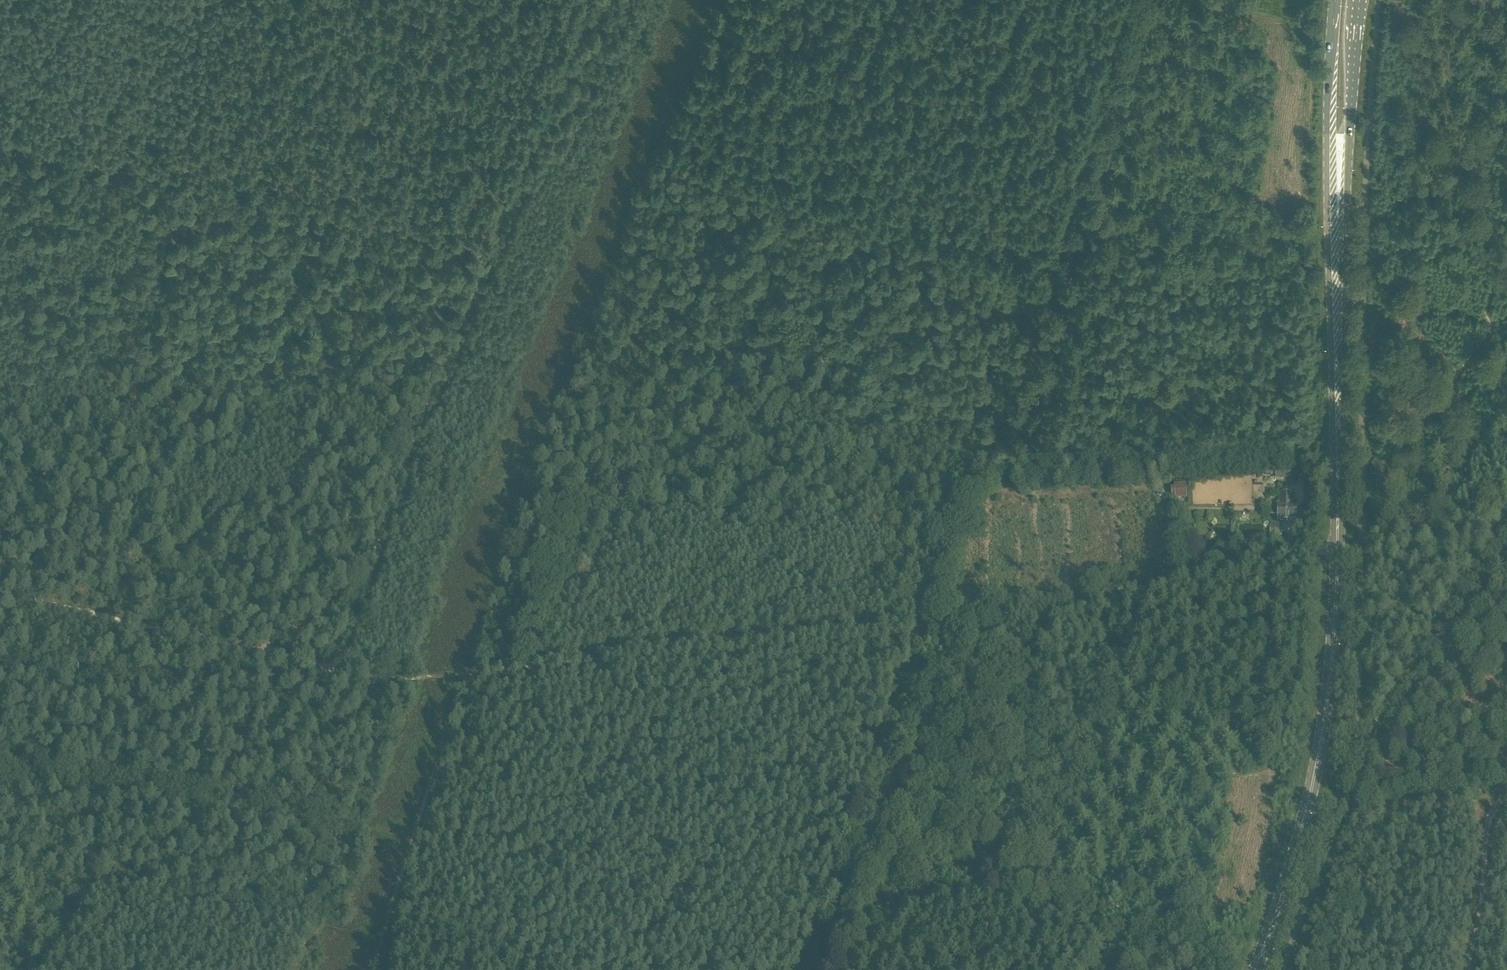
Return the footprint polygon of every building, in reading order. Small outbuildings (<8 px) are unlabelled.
[(1265,475),(1276,474),(1275,465),(1265,465),(1265,475)] [(1176,498),(1187,497),(1186,484),(1175,484),(1176,498)] [(1293,494),(1280,493),(1279,505),(1278,505),(1278,506),(1273,506),(1273,514),(1278,514),(1278,520),(1284,521),(1284,518),(1296,518),(1297,502),(1292,502),(1293,494)] [(1279,522),(1271,522),(1270,538),(1278,538),(1279,522)]
